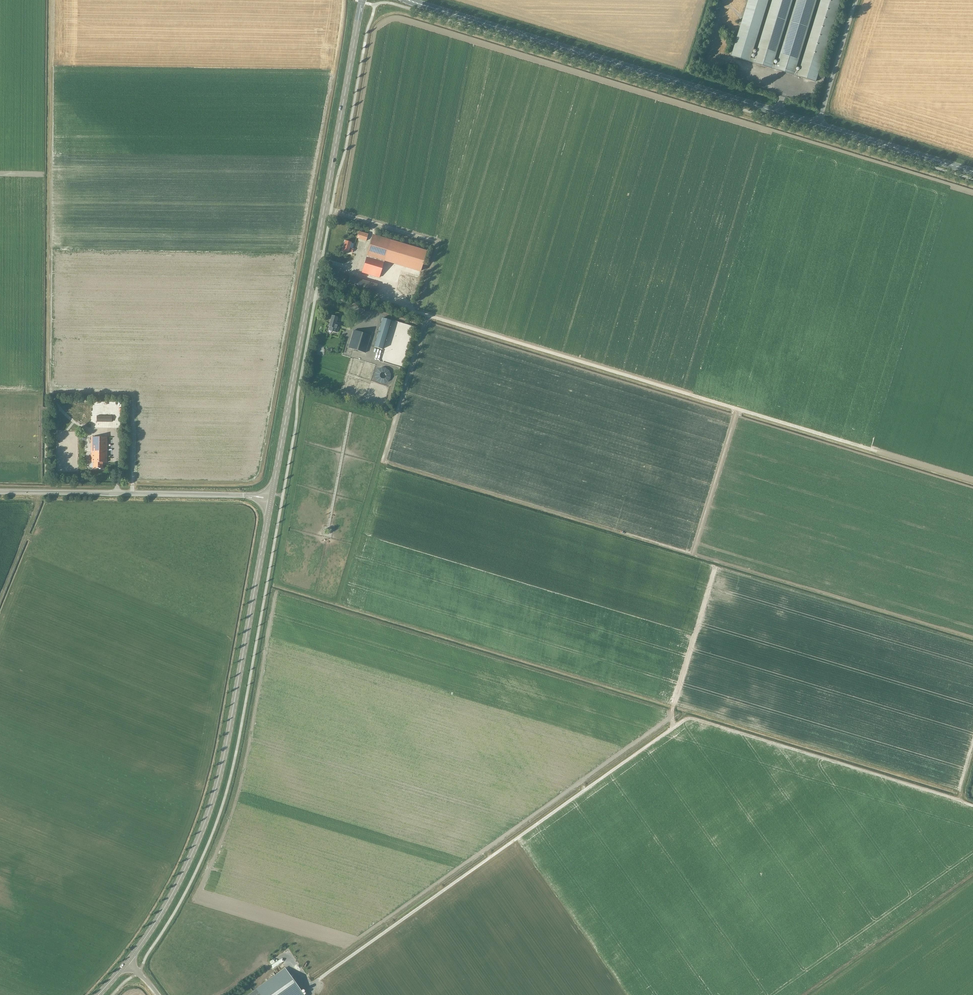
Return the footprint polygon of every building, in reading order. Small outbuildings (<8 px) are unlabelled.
[(768,0),(750,0),(732,57),(815,82),(840,0),(822,0),(800,72),(795,71),(816,0),(798,0),(778,66),(773,64),(792,0),(774,0),(756,59),(751,57),(768,0)] [(359,231),(357,238),(366,241),(369,234),(359,231)] [(379,278),(385,260),(390,241),(373,236),(362,273),(379,278)] [(353,253),(353,249),(350,248),(351,243),(346,241),(342,251),(348,253),(349,251),(353,253)] [(390,241),(385,260),(420,271),(426,252),(390,241)] [(332,316),(329,326),(330,327),(329,329),(333,330),(332,331),(337,333),(340,324),(336,323),(338,318),(337,317),(337,316),(333,315),(333,316),(332,316)] [(382,318),(374,347),(382,349),(391,320),(382,318)] [(366,353),(371,336),(354,331),(349,348),(366,353)] [(107,437),(92,437),(92,462),(93,462),(93,468),(103,468),(103,462),(107,462),(107,437)] [(248,994),(302,994),(303,994),(285,969),(248,994)]
